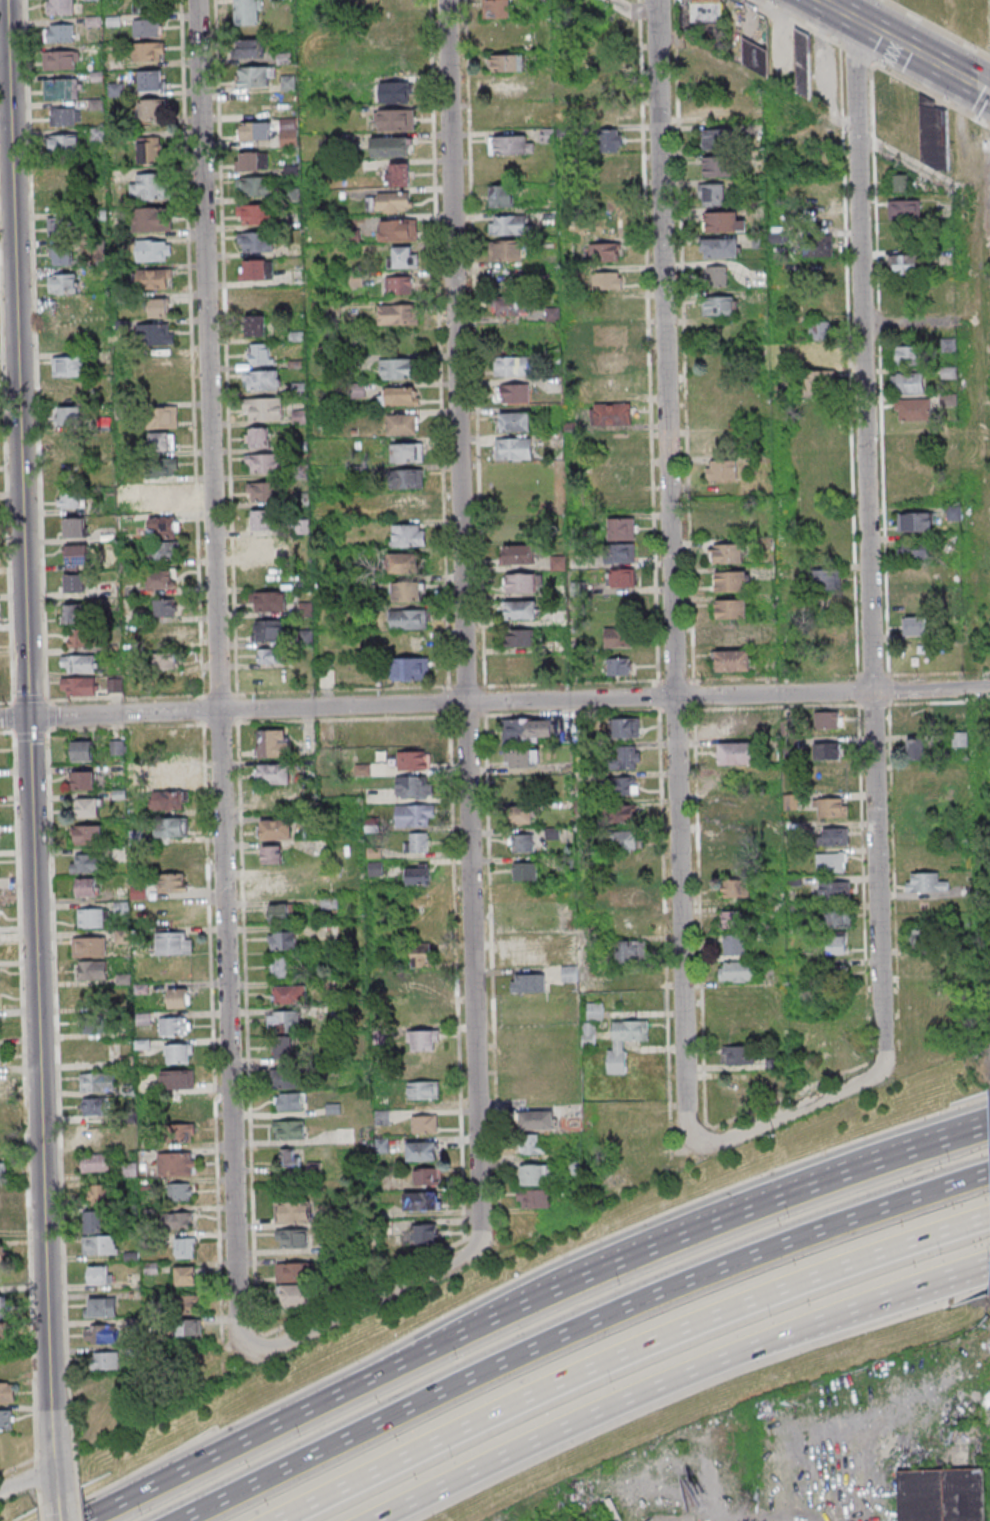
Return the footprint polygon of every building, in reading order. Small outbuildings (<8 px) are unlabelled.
[(47,14),(73,14),(73,0),(47,0),(47,14)] [(135,11),(162,11),(162,0),(135,0),(135,11)] [(236,24),(263,24),(263,0),(236,0),(236,24)] [(511,0),(484,0),(484,18),(511,17),(511,0)] [(769,19),(755,11),(756,2),(753,0),(741,0),(738,3),(732,0),(690,0),(692,32),(768,78),(769,19)] [(159,19),(134,19),(134,37),(159,37),(159,19)] [(74,24),(46,24),(46,42),(74,42),(74,24)] [(792,26),(813,38),(817,99),(794,86),(792,26)] [(265,57),(265,39),(238,39),(238,57),(265,57)] [(164,42),(134,42),(134,60),(164,60),(164,42)] [(612,48),(587,48),(587,70),(612,70),(612,48)] [(44,50),(44,69),(77,69),(77,50),(44,50)] [(492,54),(492,71),(525,71),(525,54),(492,54)] [(239,67),(239,87),(272,87),(272,67),(239,67)] [(165,70),(135,70),(135,91),(165,91),(165,70)] [(79,79),(44,79),(44,98),(79,98),(79,79)] [(380,82),(380,103),(414,103),(414,82),(380,82)] [(122,96),(123,83),(110,83),(110,95),(122,96)] [(141,119),(165,119),(165,99),(141,99),(141,119)] [(736,117),(736,99),(702,99),(702,117),(736,117)] [(614,104),(585,104),(585,122),(614,122),(614,104)] [(920,104),(947,110),(947,176),(922,160),(920,104)] [(487,126),(516,126),(516,105),(487,105),(487,126)] [(50,107),(50,125),(80,125),(80,107),(50,107)] [(415,109),(378,109),(378,130),(415,130),(415,109)] [(271,140),(271,122),(239,122),(239,140),(271,140)] [(280,146),(298,146),(298,128),(280,128),(280,146)] [(623,152),(623,129),(601,129),(601,152),(623,152)] [(703,129),(703,147),(735,147),(735,129),(703,129)] [(50,134),(50,152),(79,152),(79,134),(50,134)] [(534,153),(534,142),(530,142),(530,136),(492,136),(492,153),(534,153)] [(138,137),(138,164),(161,164),(161,137),(138,137)] [(372,137),(372,156),(412,156),(412,137),(372,137)] [(267,152),(239,152),(239,170),(267,170),(267,152)] [(736,156),(705,156),(705,176),(736,176),(736,156)] [(599,177),(620,177),(620,159),(599,159),(599,177)] [(411,163),(387,163),(387,186),(411,186),(411,163)] [(137,182),(130,182),(130,199),(167,199),(167,174),(137,174),(137,182)] [(908,192),(908,175),(889,175),(889,192),(908,192)] [(237,177),(237,196),(272,196),(272,177),(237,177)] [(725,183),(700,183),(700,206),(725,205),(725,183)] [(514,207),(514,185),(489,185),(489,207),(514,207)] [(52,192),(52,209),(74,209),(74,192),(52,192)] [(368,193),(368,211),(412,211),(412,193),(368,193)] [(920,200),(889,200),(889,218),(920,218),(920,200)] [(272,204),(237,204),(237,224),(272,224),(272,204)] [(132,208),(133,232),(171,232),(170,208),(132,208)] [(741,212),(703,212),(703,231),(741,231),(741,212)] [(490,215),(490,234),(527,234),(527,215),(490,215)] [(49,217),(49,235),(74,235),(74,217),(49,217)] [(379,220),(379,240),(418,240),(418,220),(379,220)] [(239,251),(274,251),(274,232),(239,232),(239,251)] [(833,256),(833,235),(801,235),(801,256),(833,256)] [(701,257),(738,257),(738,238),(701,239),(701,257)] [(171,260),(171,239),(137,239),(137,260),(171,260)] [(522,240),(490,240),(490,261),(522,261),(522,240)] [(590,260),(620,260),(620,243),(590,243),(590,260)] [(73,247),(53,247),(53,265),(73,265),(73,247)] [(418,267),(418,247),(392,247),(392,257),(388,257),(388,267),(418,267)] [(918,254),(890,254),(890,275),(918,275),(918,254)] [(272,260),(240,260),(240,280),(272,280),(272,260)] [(706,286),(727,286),(727,266),(706,266),(706,286)] [(169,269),(137,269),(137,288),(169,288),(169,269)] [(621,272),(596,272),(596,289),(621,289),(621,272)] [(77,294),(77,274),(49,274),(49,294),(77,294)] [(387,294),(413,294),(413,276),(387,276),(387,294)] [(269,291),(245,291),(245,308),(269,308),(269,291)] [(530,314),(530,297),(494,297),(494,314),(530,314)] [(703,297),(703,314),(735,314),(735,297),(703,297)] [(149,316),(168,316),(168,298),(149,298),(149,316)] [(51,302),(51,321),(77,321),(77,302),(51,302)] [(378,304),(378,324),(418,324),(418,304),(378,304)] [(266,315),(247,315),(247,336),(266,336),(266,315)] [(809,339),(830,339),(830,321),(809,321),(809,339)] [(174,324),(139,323),(138,344),(174,344),(174,324)] [(629,346),(629,324),(590,324),(590,346),(629,346)] [(55,325),(55,340),(80,340),(80,325),(55,325)] [(249,364),(273,364),(273,343),(249,343),(249,364)] [(802,362),(831,362),(831,345),(802,345),(802,362)] [(921,346),(892,346),(892,363),(921,363),(921,346)] [(630,373),(630,354),(591,354),(591,373),(630,373)] [(53,376),(82,376),(82,357),(53,357),(53,376)] [(494,357),(494,374),(529,374),(529,357),(494,357)] [(379,359),(379,378),(415,378),(415,359),(379,359)] [(958,378),(958,366),(942,366),(942,378),(958,378)] [(244,370),(244,389),(280,389),(280,370),(244,370)] [(804,370),(804,389),(835,389),(835,370),(804,370)] [(892,372),(892,392),(925,392),(925,372),(892,372)] [(82,383),(54,383),(54,402),(82,402),(82,383)] [(350,384),(350,396),(365,396),(365,384),(350,384)] [(530,402),(530,384),(499,384),(499,402),(530,402)] [(381,405),(418,405),(418,387),(381,387),(381,405)] [(283,398),(247,398),(247,420),(283,420),(283,398)] [(931,399),(895,399),(895,420),(931,420),(931,399)] [(632,403),(590,403),(590,425),(632,425),(632,403)] [(58,407),(58,424),(82,424),(82,407),(58,407)] [(177,407),(143,407),(143,428),(177,428),(177,407)] [(531,431),(531,412),(499,412),(499,431),(531,431)] [(417,434),(417,414),(387,414),(387,434),(417,434)] [(248,448),(269,448),(269,427),(248,427),(248,448)] [(175,450),(175,433),(149,433),(149,450),(175,450)] [(61,452),(90,452),(90,434),(61,434),(61,452)] [(496,460),(532,460),(532,438),(496,438),(496,460)] [(423,462),(423,443),(390,443),(390,462),(423,462)] [(276,454),(246,455),(246,472),(276,472),(276,454)] [(178,458),(146,458),(146,475),(178,475),(178,458)] [(707,479),(736,479),(736,460),(707,460),(707,479)] [(85,461),(56,461),(56,478),(85,478),(85,461)] [(423,469),(391,469),(391,488),(423,488),(423,469)] [(247,500),(281,500),(281,482),(247,482),(247,500)] [(82,490),(61,490),(61,508),(82,508),(82,490)] [(173,490),(137,490),(137,505),(173,505),(173,490)] [(948,519),(960,519),(960,508),(948,508),(948,519)] [(252,530),(272,530),(272,510),(252,510),(252,530)] [(934,513),(901,513),(901,531),(934,531),(934,513)] [(64,537),(85,537),(84,517),(63,518),(64,537)] [(179,517),(149,517),(149,536),(179,536),(179,517)] [(635,518),(609,518),(609,540),(635,540),(635,518)] [(426,524),(391,524),(391,546),(426,546),(426,524)] [(180,559),(180,541),(148,541),(148,559),(180,559)] [(898,542),(898,558),(929,558),(929,542),(898,542)] [(604,544),(604,563),(635,563),(635,544),(604,544)] [(743,563),(743,544),(711,544),(711,563),(743,563)] [(66,570),(88,570),(88,545),(66,545),(66,570)] [(503,564),(535,564),(535,545),(503,545),(503,564)] [(418,552),(393,552),(393,571),(418,571),(418,552)] [(805,587),(840,587),(840,568),(805,568),(805,587)] [(610,569),(610,587),(635,587),(635,569),(610,569)] [(176,570),(148,570),(148,588),(176,588),(176,570)] [(747,591),(747,571),(716,571),(716,591),(747,591)] [(507,573),(507,592),(537,592),(537,573),(507,573)] [(64,574),(64,592),(85,592),(85,574),(64,574)] [(420,600),(420,582),(393,582),(393,600),(420,600)] [(250,592),(250,611),(285,611),(285,592),(250,592)] [(927,612),(927,595),(900,595),(900,612),(927,612)] [(153,616),(175,616),(175,599),(153,599),(153,616)] [(717,599),(717,619),(747,619),(746,599),(717,599)] [(538,600),(503,600),(503,619),(538,619),(538,600)] [(93,623),(93,604),(64,604),(64,623),(93,623)] [(427,609),(391,609),(391,628),(427,628),(427,609)] [(925,635),(925,617),(903,617),(903,635),(925,635)] [(282,640),(282,620),(252,620),(252,640),(282,640)] [(177,626),(151,626),(151,643),(177,643),(177,626)] [(631,627),(604,627),(604,647),(631,647),(631,627)] [(815,645),(840,645),(840,627),(815,627),(815,645)] [(534,645),(534,628),(505,629),(505,646),(534,645)] [(101,629),(70,629),(70,646),(101,646),(101,629)] [(716,647),(746,647),(746,629),(716,629),(716,647)] [(257,648),(257,663),(281,663),(281,648),(257,648)] [(716,651),(716,671),(751,671),(751,651),(716,651)] [(177,654),(154,654),(154,669),(177,669),(177,654)] [(532,674),(532,654),(503,654),(503,674),(532,674)] [(61,655),(61,672),(97,672),(97,655),(61,655)] [(607,675),(632,675),(632,657),(607,657),(607,675)] [(429,680),(429,658),(392,658),(392,680),(429,680)] [(96,677),(61,677),(61,695),(96,695),(96,677)] [(842,728),(842,711),(816,711),(816,728),(842,728)] [(925,712),(907,712),(907,731),(925,731),(925,712)] [(763,713),(718,713),(718,734),(763,734),(763,713)] [(640,718),(610,718),(610,736),(640,736),(640,718)] [(502,719),(502,742),(552,742),(552,719),(502,719)] [(288,756),(288,730),(258,730),(258,756),(288,756)] [(954,745),(966,745),(966,733),(954,733),(954,745)] [(925,738),(908,738),(908,759),(925,759),(925,738)] [(93,761),(93,740),(72,740),(72,761),(93,761)] [(126,754),(126,740),(110,740),(110,754),(126,754)] [(719,742),(719,764),(755,764),(755,742),(719,742)] [(815,760),(840,760),(840,742),(815,742),(815,760)] [(640,768),(640,745),(617,745),(617,756),(609,756),(609,768),(640,768)] [(505,766),(537,766),(537,749),(505,749),(505,766)] [(429,751),(398,751),(398,770),(429,770),(429,751)] [(291,764),(257,764),(257,784),(291,784),(291,764)] [(187,767),(161,767),(161,786),(187,786),(187,767)] [(74,789),(95,789),(95,770),(74,770),(74,789)] [(433,776),(396,776),(396,797),(433,797),(433,776)] [(639,777),(604,777),(604,794),(639,794),(639,777)] [(187,810),(187,790),(151,790),(151,810),(187,810)] [(739,820),(739,796),(715,796),(715,820),(739,820)] [(102,817),(102,798),(79,798),(79,817),(102,817)] [(848,798),(817,798),(817,817),(848,817),(848,798)] [(396,804),(396,826),(430,826),(430,816),(436,816),(436,804),(396,804)] [(511,805),(511,822),(534,822),(534,805),(511,805)] [(637,822),(637,805),(602,805),(602,822),(637,822)] [(156,837),(187,837),(187,818),(156,818),(156,837)] [(291,819),(261,819),(261,839),(291,839),(291,819)] [(75,824),(75,843),(102,843),(102,824),(75,824)] [(822,828),(822,845),(848,845),(848,827),(822,828)] [(721,848),(750,848),(750,829),(721,829),(721,848)] [(638,831),(610,831),(610,848),(638,848),(638,831)] [(404,851),(428,851),(428,833),(407,833),(407,841),(404,841),(404,851)] [(509,834),(509,851),(534,851),(534,834),(509,834)] [(282,863),(282,845),(262,846),(263,864),(282,863)] [(157,866),(187,866),(187,848),(157,848),(157,866)] [(846,872),(846,852),(816,852),(816,872),(846,872)] [(102,854),(71,854),(71,872),(102,872),(102,854)] [(512,880),(536,880),(536,862),(512,862),(512,880)] [(406,885),(430,885),(430,863),(406,863),(406,885)] [(264,893),(295,893),(295,872),(264,872),(264,893)] [(159,892),(187,892),(187,873),(159,873),(159,892)] [(950,881),(939,881),(939,873),(907,873),(907,892),(950,892),(950,881)] [(96,896),(96,877),(76,878),(76,896),(96,896)] [(721,897),(748,897),(748,878),(721,878),(721,897)] [(819,881),(819,900),(850,900),(850,881),(819,881)] [(609,907),(645,907),(645,887),(609,887),(609,907)] [(294,903),(269,903),(269,921),(294,921),(294,903)] [(157,925),(189,925),(189,905),(157,905),(157,925)] [(78,927),(108,927),(108,909),(78,909),(78,927)] [(851,928),(851,909),(826,909),(826,928),(851,928)] [(934,929),(908,929),(908,947),(934,947),(934,929)] [(296,949),(296,931),(269,931),(269,949),(296,949)] [(156,954),(191,954),(191,932),(156,932),(156,954)] [(722,932),(722,955),(744,955),(744,932),(722,932)] [(106,937),(73,937),(73,956),(106,956),(106,937)] [(827,954),(846,954),(846,937),(827,937),(827,954)] [(647,941),(612,941),(612,963),(647,963),(647,941)] [(412,943),(412,967),(431,967),(431,943),(412,943)] [(540,945),(511,945),(511,965),(540,965),(540,945)] [(291,956),(272,956),(272,977),(291,977),(291,956)] [(79,979),(107,979),(107,961),(79,961),(79,979)] [(755,961),(719,961),(719,981),(755,981),(755,961)] [(562,981),(577,981),(577,965),(562,965),(562,981)] [(826,966),(826,986),(848,986),(848,966),(826,966)] [(403,992),(436,992),(436,973),(403,973),(403,992)] [(511,993),(545,993),(545,974),(511,974),(511,993)] [(306,1002),(306,985),(275,985),(275,1002),(306,1002)] [(190,989),(168,989),(168,1007),(190,1007),(190,989)] [(601,1019),(601,1003),(588,1003),(588,1019),(601,1019)] [(296,1032),(296,1010),(269,1010),(269,1032),(296,1032)] [(81,1034),(110,1034),(110,1016),(81,1016),(81,1034)] [(189,1017),(159,1017),(159,1035),(189,1035),(189,1017)] [(627,1074),(627,1041),(649,1041),(649,1020),(612,1021),(612,1047),(607,1047),(607,1074),(627,1074)] [(580,1023),(580,1046),(595,1046),(595,1023),(580,1023)] [(439,1050),(439,1030),(407,1030),(407,1050),(439,1050)] [(275,1058),(292,1058),(292,1036),(275,1036),(275,1058)] [(80,1043),(80,1061),(108,1061),(108,1043),(80,1043)] [(168,1063),(193,1063),(193,1044),(168,1044),(168,1063)] [(724,1046),(724,1063),(754,1063),(754,1046),(724,1046)] [(161,1088),(192,1088),(192,1070),(161,1070),(161,1088)] [(302,1070),(275,1070),(275,1088),(302,1088),(302,1070)] [(80,1090),(115,1090),(115,1073),(80,1073),(80,1090)] [(785,1073),(774,1073),(774,1084),(785,1084),(785,1073)] [(728,1095),(755,1095),(755,1078),(728,1078),(728,1095)] [(408,1081),(408,1099),(439,1099),(439,1081),(408,1081)] [(302,1110),(302,1093),(275,1093),(275,1110),(302,1110)] [(171,1116),(192,1116),(192,1096),(171,1096),(171,1116)] [(81,1114),(107,1114),(107,1098),(81,1098),(81,1114)] [(554,1111),(517,1111),(517,1130),(554,1130),(554,1111)] [(412,1115),(412,1132),(436,1132),(436,1115),(412,1115)] [(304,1121),(274,1121),(274,1139),(304,1139),(304,1121)] [(195,1124),(168,1124),(168,1142),(195,1142),(195,1124)] [(107,1125),(80,1125),(80,1146),(107,1146),(107,1125)] [(518,1154),(546,1154),(546,1142),(540,1142),(540,1134),(518,1134),(518,1154)] [(407,1160),(438,1160),(438,1141),(407,1141),(407,1160)] [(318,1168),(318,1162),(304,1162),(304,1149),(280,1149),(280,1168),(318,1168)] [(158,1152),(158,1176),(195,1176),(195,1152),(158,1152)] [(110,1171),(110,1154),(81,1154),(81,1171),(110,1171)] [(137,1163),(123,1163),(123,1175),(137,1175),(137,1163)] [(548,1164),(521,1164),(521,1185),(548,1185),(548,1164)] [(440,1167),(414,1167),(414,1185),(440,1185),(440,1167)] [(168,1200),(192,1200),(192,1183),(168,1183),(168,1200)] [(89,1204),(109,1204),(109,1185),(89,1185),(89,1204)] [(549,1189),(518,1189),(518,1208),(549,1208),(549,1189)] [(440,1191),(404,1191),(404,1210),(440,1210),(440,1191)] [(276,1202),(276,1222),(310,1222),(310,1202),(276,1202)] [(87,1233),(103,1233),(103,1211),(87,1211),(87,1233)] [(162,1229),(193,1229),(193,1212),(162,1212),(162,1229)] [(437,1243),(437,1223),(415,1223),(415,1243),(437,1243)] [(308,1229),(276,1229),(276,1246),(308,1246),(308,1229)] [(83,1254),(116,1254),(116,1236),(83,1236),(83,1254)] [(176,1259),(195,1259),(195,1238),(176,1238),(176,1259)] [(278,1307),(313,1306),(312,1283),(314,1283),(313,1262),(277,1263),(278,1307)] [(108,1266),(89,1266),(89,1284),(108,1284),(108,1266)] [(195,1266),(176,1266),(176,1285),(195,1285),(195,1266)] [(201,1295),(179,1295),(179,1313),(201,1313),(201,1295)] [(9,1318),(9,1296),(0,1296),(0,1318),(9,1318)] [(116,1298),(85,1298),(85,1317),(116,1317),(116,1298)] [(178,1335),(202,1335),(202,1319),(178,1319),(178,1335)] [(116,1325),(85,1325),(85,1343),(116,1343),(116,1325)] [(118,1351),(91,1351),(91,1369),(118,1369),(118,1351)] [(90,1395),(108,1395),(108,1376),(90,1376),(90,1395)] [(14,1403),(14,1382),(0,1382),(0,1403),(14,1403)] [(0,1410),(0,1429),(13,1429),(13,1410),(0,1410)] [(985,1471),(986,1520),(899,1520),(898,1473),(985,1471)]
